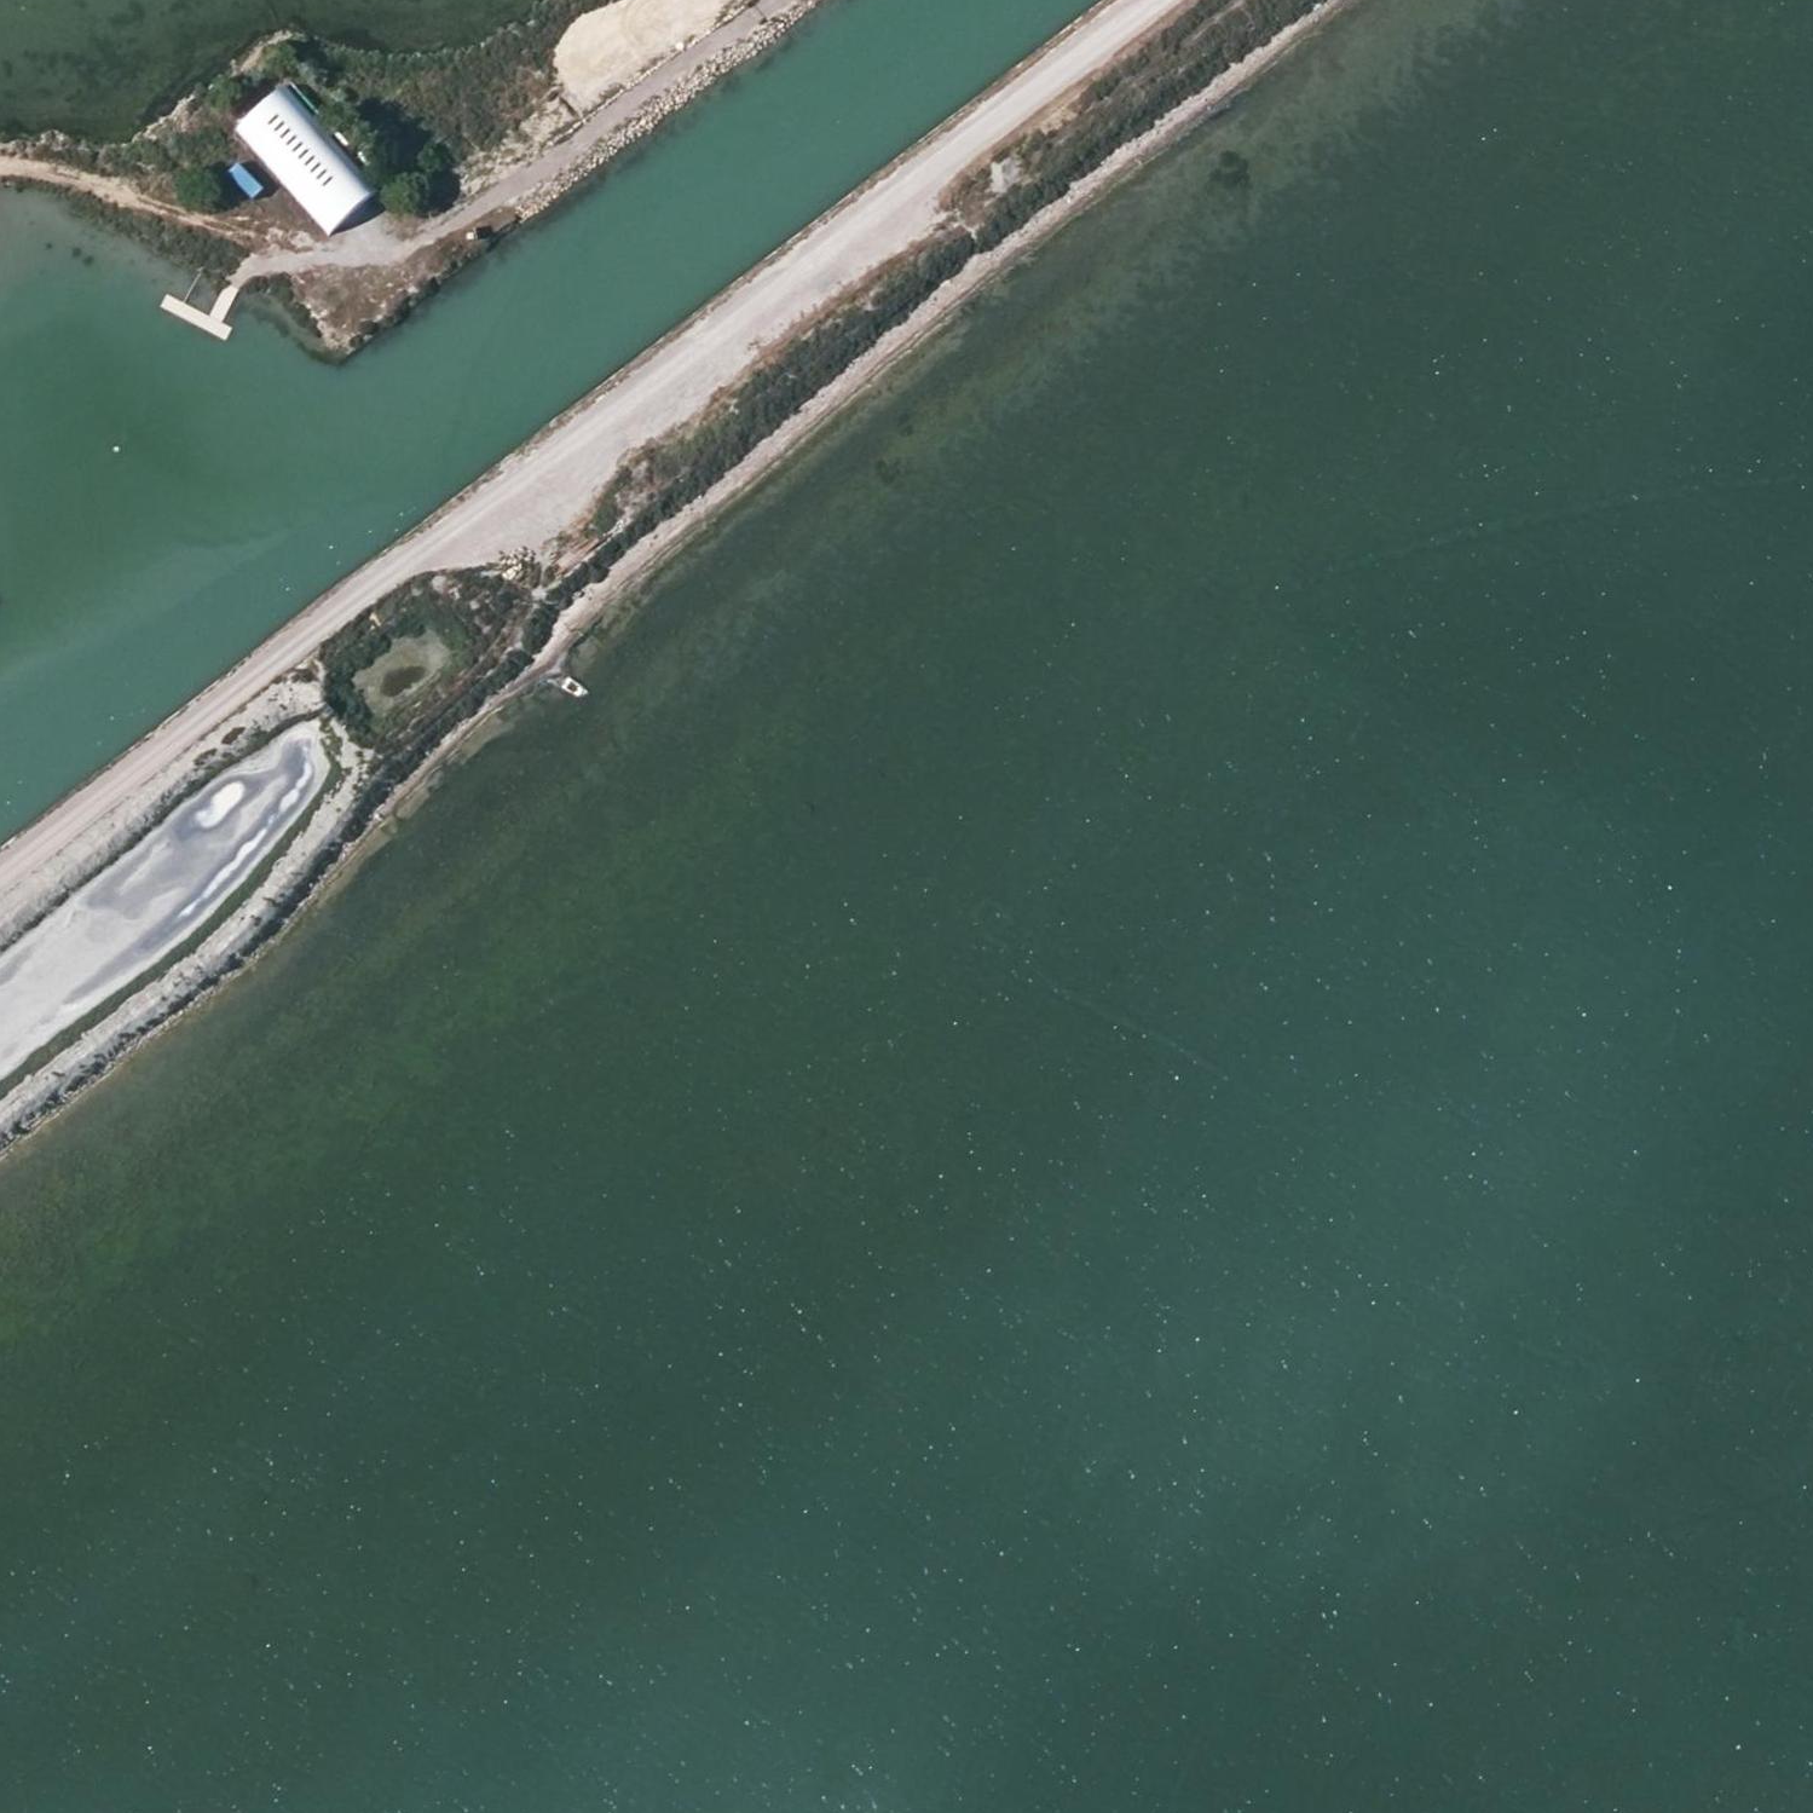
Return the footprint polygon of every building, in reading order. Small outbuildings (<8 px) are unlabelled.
[(289,83),(239,130),(329,227),(355,204),(379,181),(289,83)]
